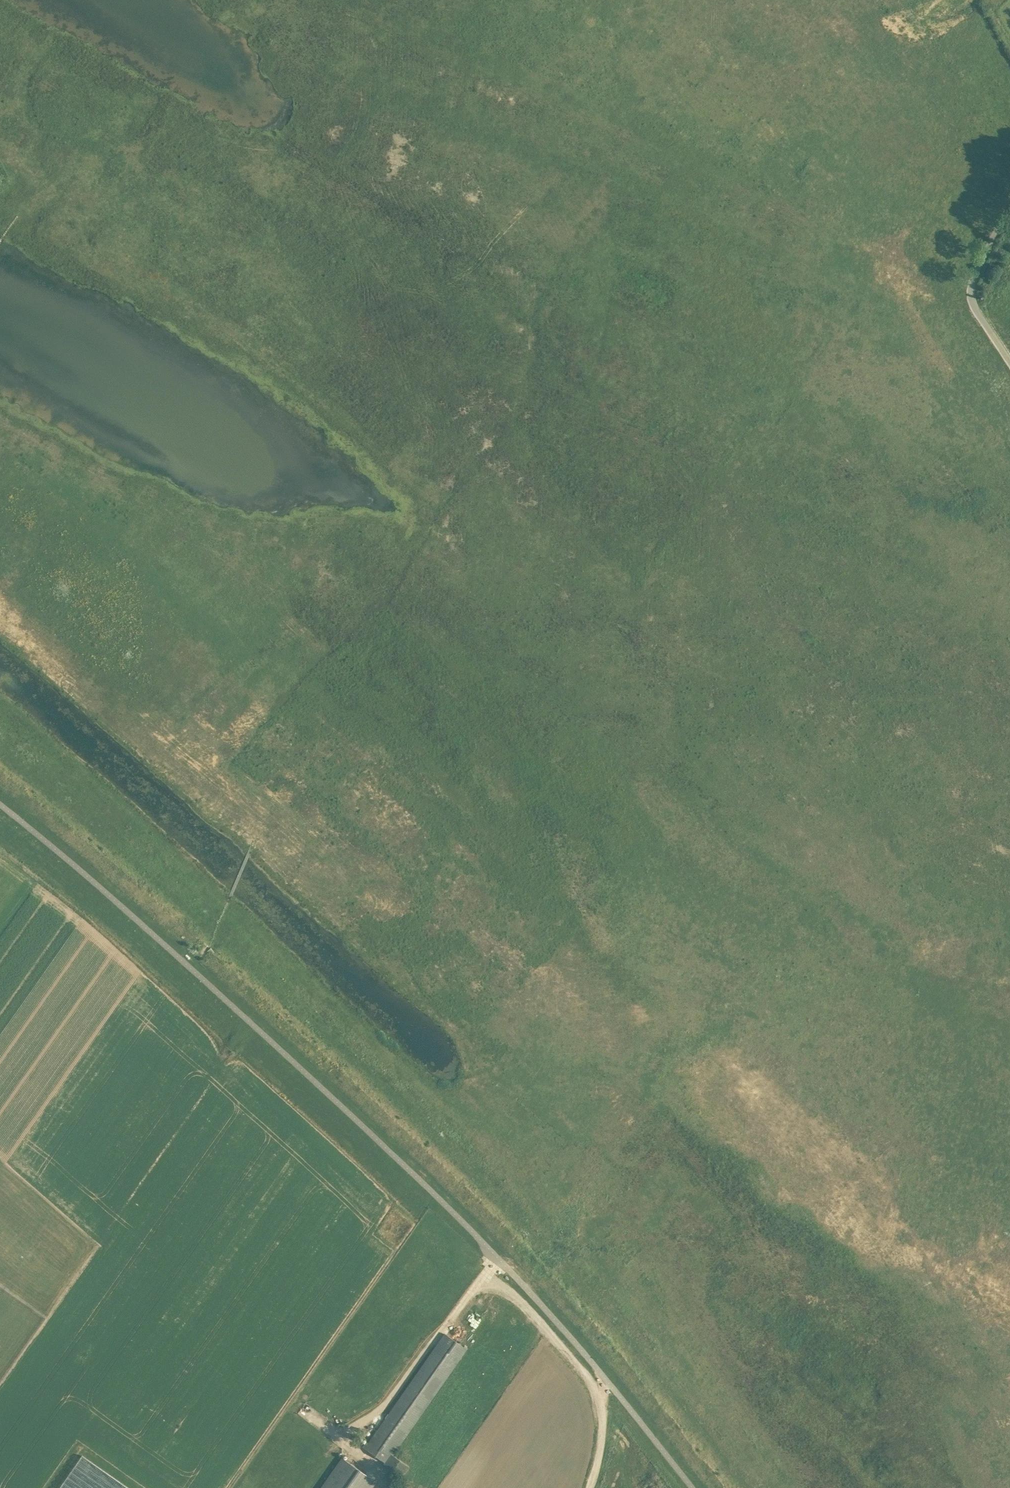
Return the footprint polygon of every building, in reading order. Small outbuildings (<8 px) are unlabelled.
[(444,1333),(365,1447),(385,1461),(383,1464),(401,1477),(409,1466),(393,1455),(467,1348),(444,1333)] [(82,1455),(58,1487),(128,1487),(82,1455)] [(377,1480),(343,1457),(321,1487),(372,1487),(377,1480)]
